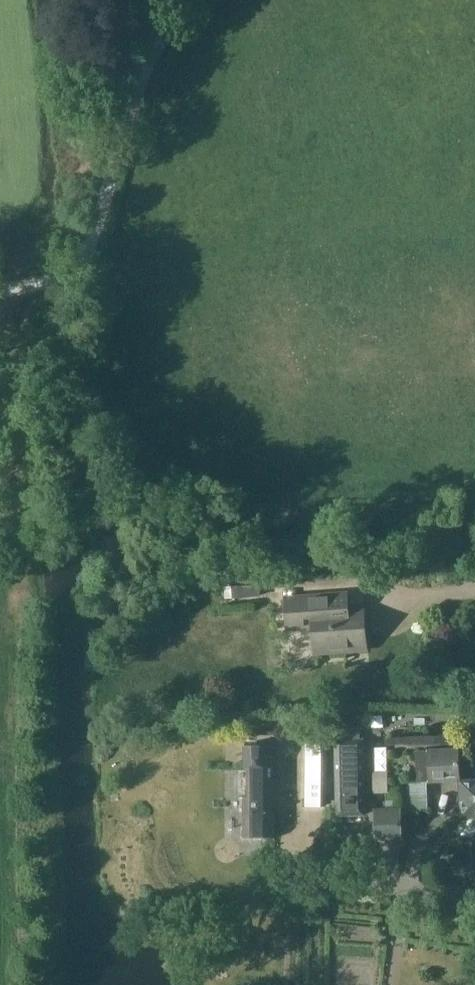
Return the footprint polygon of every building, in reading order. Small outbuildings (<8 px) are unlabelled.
[(251,586),(233,587),(234,599),(252,598),(251,586)] [(347,595),(286,599),(288,629),(314,627),(316,653),(321,653),(321,655),(334,654),(334,652),(367,649),(364,609),(348,611),(347,595)] [(363,741),(337,741),(338,816),(365,815),(363,741)] [(244,746),(244,838),(276,838),(277,746),(244,746)] [(308,747),(308,785),(326,785),(327,747),(308,747)] [(459,752),(419,753),(420,783),(429,783),(460,781),(460,780),(459,752)] [(460,780),(460,781),(462,819),(474,819),(474,779),(460,780)] [(377,841),(405,840),(403,807),(376,808),(377,841)]
